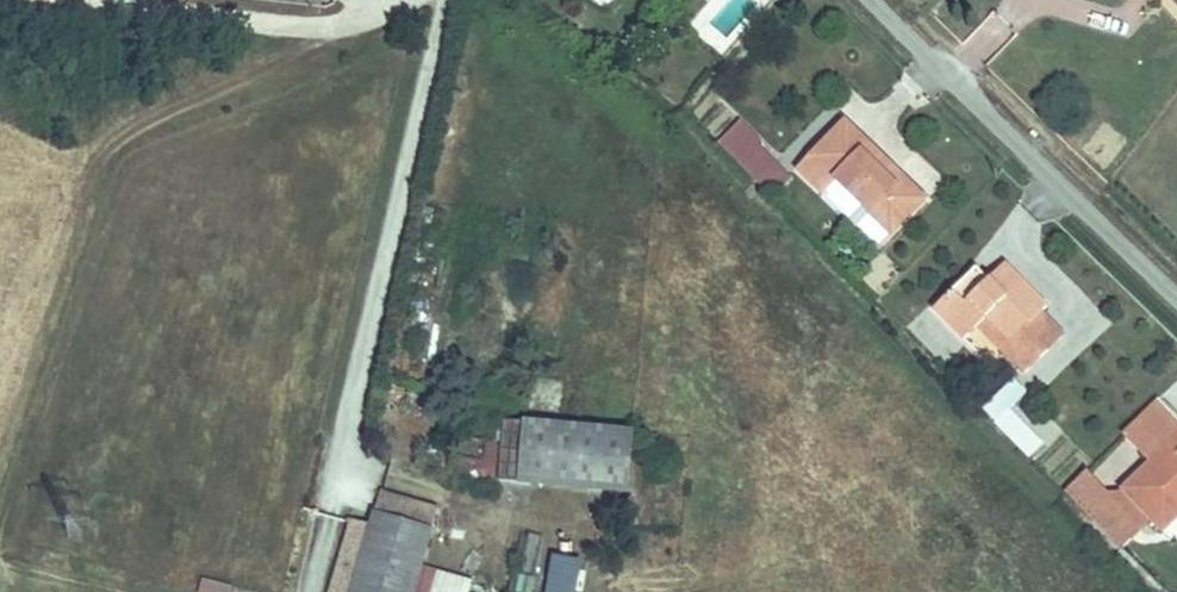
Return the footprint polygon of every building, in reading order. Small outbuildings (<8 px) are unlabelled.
[(1176,0),(1159,0),(1171,14),(1176,9),(1176,1),(1176,0)] [(738,120),(716,143),(767,191),(789,169),(738,120)] [(838,126),(798,171),(817,187),(824,181),(886,233),(918,195),(838,126)] [(970,275),(932,316),(966,347),(986,326),(1006,343),(997,353),(1020,376),(1060,334),(1040,314),(1046,307),(1009,273),(991,293),(970,275)] [(1043,442),(1009,407),(1023,394),(1012,383),(984,411),(1028,456),(1043,442)] [(1155,426),(1176,447),(1176,402),(1155,426)] [(627,439),(500,426),(492,484),(621,498),(627,439)] [(1138,494),(1176,531),(1176,452),(1138,494)] [(368,519),(346,591),(409,591),(426,537),(368,519)] [(517,569),(533,573),(542,536),(526,532),(517,569)] [(580,558),(548,556),(546,591),(578,591),(580,558)] [(233,585),(202,576),(198,591),(231,591),(233,585)]
